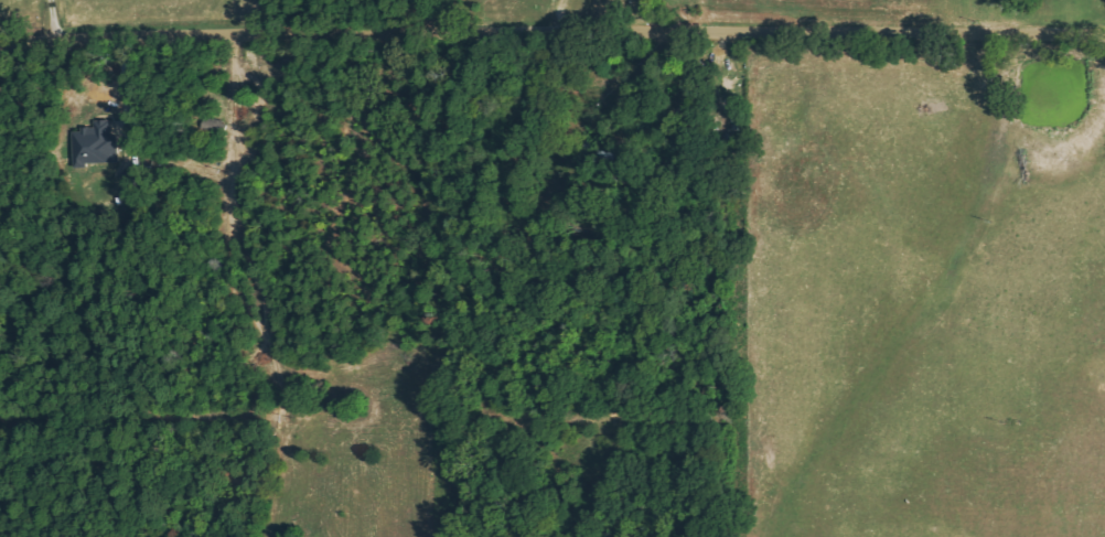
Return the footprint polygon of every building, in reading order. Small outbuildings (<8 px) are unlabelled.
[(73,165),(118,164),(117,135),(112,135),(112,120),(94,120),(94,127),(81,127),(82,134),(72,134),(73,165)]
